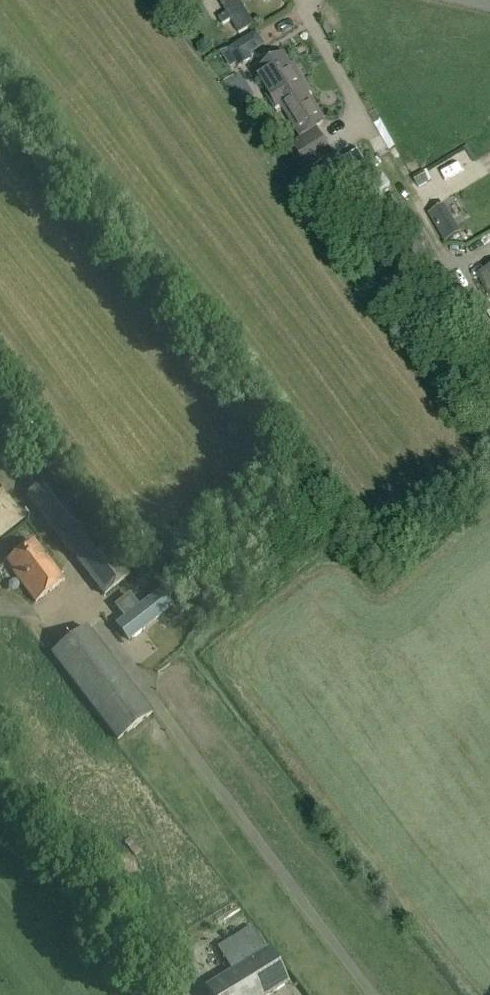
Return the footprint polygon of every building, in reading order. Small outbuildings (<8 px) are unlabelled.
[(231,21),(239,34),(253,26),(238,0),(219,0),(227,14),(218,20),(222,27),(231,21)] [(256,34),(227,51),(219,56),(222,62),(232,58),(239,69),(253,61),(250,56),(265,48),(256,34)] [(260,71),(300,137),(324,123),(283,57),(260,71)] [(332,156),(315,129),(290,145),(307,172),(332,156)] [(365,204),(390,185),(382,175),(377,179),(366,164),(344,181),(356,196),(358,194),(365,204)] [(422,172),(412,178),(416,186),(426,180),(422,172)] [(325,173),(312,181),(322,196),(335,188),(325,173)] [(430,216),(445,242),(461,232),(445,206),(430,216)] [(477,276),(489,297),(489,268),(477,276)] [(13,467),(32,491),(29,494),(106,594),(132,574),(54,474),(49,478),(30,455),(13,467)] [(36,602),(65,580),(49,560),(47,561),(32,541),(7,560),(15,570),(13,572),(36,602)] [(103,616),(117,634),(150,609),(136,591),(103,616)] [(88,626),(53,653),(119,739),(154,712),(88,626)] [(290,983),(268,947),(265,949),(251,925),(217,946),(231,970),(205,986),(211,994),(270,994),(290,983)] [(186,980),(196,974),(186,957),(176,963),(186,980)]
